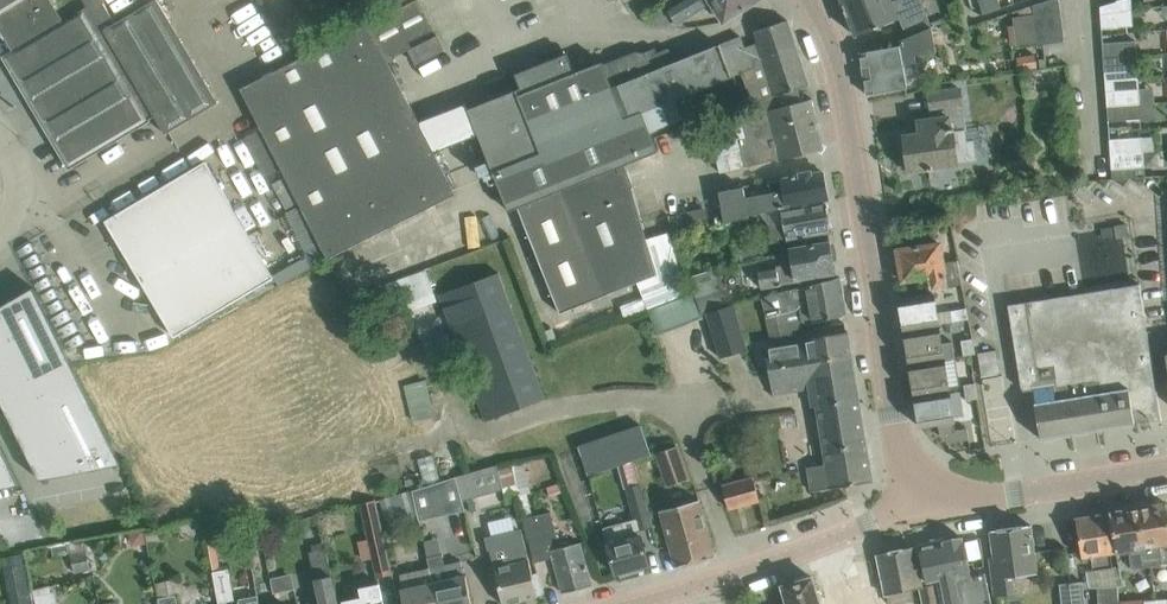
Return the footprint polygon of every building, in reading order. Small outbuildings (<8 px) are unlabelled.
[(105,1),(105,0),(84,0),(87,5),(63,20),(52,0),(0,0),(0,22),(22,61),(16,69),(71,161),(144,119),(141,114),(151,108),(166,133),(219,102),(159,0),(154,0),(116,22),(104,4),(105,4),(104,2),(105,1)] [(241,29),(268,16),(260,0),(227,0),(241,29)] [(420,0),(392,0),(381,7),(385,14),(295,60),(296,62),(242,90),(328,258),(456,193),(387,59),(412,47),(410,42),(435,29),(420,0)] [(353,18),(381,6),(378,0),(345,0),(353,18)] [(666,1),(667,2),(669,6),(667,8),(678,25),(707,6),(711,13),(716,9),(723,20),(724,22),(758,0),(667,0),(666,1)] [(856,36),(900,18),(907,37),(912,35),(932,26),(921,0),(899,0),(895,2),(894,0),(842,0),(856,36)] [(983,14),(992,11),(989,0),(979,0),(978,0),(983,14)] [(1001,8),(999,0),(989,0),(992,11),(1001,8)] [(1012,17),(1016,45),(1037,42),(1038,44),(1064,40),(1059,0),(1046,0),(1032,4),(1034,14),(1012,17)] [(1100,6),(1101,13),(1117,11),(1117,10),(1126,10),(1125,0),(1116,0),(1116,1),(1100,6)] [(1117,11),(1101,13),(1102,28),(1118,27),(1133,26),(1132,9),(1126,10),(1117,10),(1117,11)] [(968,27),(965,12),(932,26),(912,35),(899,40),(900,45),(860,52),(867,94),(908,87),(904,64),(916,62),(915,55),(936,52),(934,37),(968,27)] [(759,43),(745,48),(763,105),(784,98),(782,93),(809,84),(788,20),(755,31),(759,43)] [(269,21),(246,36),(257,54),(281,40),(269,21)] [(445,49),(437,35),(409,50),(416,64),(445,49)] [(745,48),(741,36),(674,62),(669,48),(657,52),(655,48),(644,52),(636,51),(576,74),(567,53),(463,94),(470,111),(456,117),(473,162),(488,156),(509,211),(518,207),(560,313),(658,274),(635,187),(637,186),(628,164),(660,151),(652,131),(683,119),(682,116),(700,108),(692,91),(744,74),(755,108),(763,105),(745,48)] [(1135,40),(1103,42),(1104,57),(1136,54),(1135,40)] [(1138,80),(1136,54),(1104,57),(1106,82),(1138,80)] [(1140,103),(1138,80),(1106,82),(1107,105),(1140,103)] [(960,88),(943,90),(929,92),(932,110),(934,110),(935,119),(920,121),(921,134),(905,136),(909,170),(957,164),(957,162),(977,160),(974,139),(967,140),(960,88)] [(760,112),(704,128),(709,152),(710,158),(719,156),(723,172),(776,159),(777,161),(796,156),(819,150),(822,144),(818,125),(819,124),(813,98),(802,101),(760,112)] [(1141,118),(1140,103),(1107,105),(1108,120),(1141,118)] [(1142,136),(1110,138),(1111,154),(1143,152),(1142,136)] [(1145,176),(1143,152),(1111,154),(1112,178),(1145,176)] [(119,212),(106,220),(175,336),(275,277),(213,173),(206,161),(152,192),(119,212)] [(749,181),(716,187),(722,221),(749,216),(749,214),(756,212),(827,192),(823,171),(799,175),(784,178),(770,180),(772,192),(752,196),(749,181)] [(824,193),(756,212),(781,208),(783,220),(784,223),(772,225),(768,229),(770,242),(787,239),(787,240),(810,236),(829,232),(833,231),(827,197),(825,198),(824,193)] [(704,210),(681,215),(684,230),(707,225),(704,210)] [(1115,225),(1101,227),(1102,237),(1116,235),(1115,225)] [(836,272),(831,242),(790,248),(792,262),(758,268),(762,288),(802,281),(802,277),(836,272)] [(940,242),(921,246),(898,249),(903,281),(928,277),(930,289),(962,284),(958,260),(943,262),(940,242)] [(738,249),(741,261),(752,258),(749,247),(738,249)] [(499,272),(439,294),(486,420),(545,398),(499,272)] [(840,276),(762,294),(770,337),(803,328),(803,325),(847,314),(840,276)] [(1041,439),(1072,434),(1135,424),(1132,408),(1134,408),(1136,408),(1140,409),(1143,410),(1145,413),(1151,420),(1161,418),(1156,387),(1139,283),(1008,305),(1022,387),(1023,390),(1026,390),(1033,389),(1041,439)] [(0,307),(0,398),(40,479),(121,463),(34,286),(0,307)] [(933,293),(924,294),(900,298),(906,330),(938,326),(937,323),(933,293)] [(724,307),(724,306),(702,313),(702,314),(707,313),(721,357),(748,349),(734,304),(724,307)] [(968,318),(966,307),(949,310),(952,321),(968,318)] [(938,326),(906,330),(911,362),(943,357),(943,360),(954,357),(952,342),(941,344),(938,326)] [(860,404),(852,354),(848,331),(807,338),(808,347),(803,348),(802,342),(766,348),(773,394),(809,388),(813,411),(818,410),(860,404)] [(972,337),(959,340),(962,356),(976,353),(972,337)] [(943,360),(943,357),(911,362),(916,395),(948,390),(943,360)] [(964,385),(967,401),(978,399),(975,384),(964,385)] [(955,432),(948,390),(916,395),(921,427),(939,424),(941,436),(950,442),(969,439),(968,429),(955,432)] [(873,481),(866,441),(860,404),(818,410),(826,463),(808,466),(812,491),(873,481)] [(651,453),(641,423),(578,444),(588,474),(641,457),(651,453)] [(20,483),(0,444),(0,487),(20,483)] [(683,459),(678,445),(674,446),(674,445),(652,453),(653,453),(656,452),(668,485),(690,478),(683,459)] [(499,469),(496,463),(461,474),(455,476),(464,506),(462,497),(503,486),(506,502),(520,499),(511,466),(499,469)] [(531,492),(524,463),(511,466),(520,499),(524,517),(535,562),(554,557),(563,591),(592,585),(581,542),(567,546),(565,541),(558,542),(551,511),(532,515),(527,493),(531,492)] [(464,506),(455,476),(440,481),(421,486),(414,489),(420,516),(464,506)] [(754,477),(723,485),(729,508),(760,500),(754,477)] [(652,525),(641,483),(627,487),(638,529),(652,525)] [(420,516),(414,489),(377,500),(385,525),(402,520),(401,518),(418,513),(419,517),(420,516)] [(376,499),(362,502),(360,503),(368,538),(358,541),(362,560),(373,557),(377,576),(392,572),(385,539),(376,499)] [(715,556),(700,500),(661,511),(676,566),(715,556)] [(1142,507),(1151,564),(1163,562),(1166,562),(1166,504),(1166,503),(1148,506),(1142,507)] [(1129,509),(1116,511),(1117,551),(1117,554),(1130,552),(1132,568),(1151,564),(1142,507),(1129,509)] [(1105,513),(1076,518),(1080,541),(1083,561),(1092,560),(1093,569),(1113,566),(1111,552),(1117,551),(1116,511),(1110,512),(1109,513),(1110,513),(1105,514),(1105,513)] [(623,523),(604,528),(616,574),(649,565),(640,529),(626,533),(623,523)] [(1038,572),(1031,524),(991,529),(994,556),(990,557),(996,595),(1015,593),(1013,576),(1038,572)] [(986,537),(953,543),(953,538),(945,540),(945,539),(943,540),(943,541),(921,545),(921,544),(919,545),(926,581),(941,578),(946,603),(991,603),(984,573),(990,572),(986,537)] [(525,543),(510,547),(491,551),(503,603),(531,598),(538,596),(525,543)] [(915,546),(877,553),(885,595),(888,594),(890,603),(913,599),(911,589),(923,586),(915,546)] [(327,547),(310,550),(322,603),(339,603),(327,547)] [(428,557),(439,603),(473,603),(466,575),(464,576),(461,560),(444,564),(442,554),(428,557)] [(428,557),(430,566),(400,573),(403,589),(401,589),(404,603),(439,603),(428,557)] [(229,568),(221,570),(213,571),(219,602),(235,599),(229,568)] [(813,577),(812,577),(811,577),(806,575),(796,578),(794,582),(793,582),(793,581),(792,581),(792,583),(784,585),(783,584),(782,584),(783,585),(783,586),(783,588),(785,592),(788,603),(821,603),(813,577)] [(156,582),(159,598),(160,603),(177,603),(175,595),(172,579),(156,582)] [(1089,580),(1065,581),(1066,603),(1090,603),(1089,580)] [(380,583),(360,587),(362,596),(343,601),(344,603),(384,603),(380,583)] [(924,603),(940,603),(936,584),(923,586),(924,603)] [(51,585),(34,589),(35,593),(37,603),(58,603),(55,592),(52,592),(51,585)] [(1118,586),(1097,587),(1098,603),(1119,603),(1118,586)] [(13,598),(14,603),(37,603),(35,593),(13,598)] [(257,594),(239,598),(238,603),(259,603),(257,594)]
